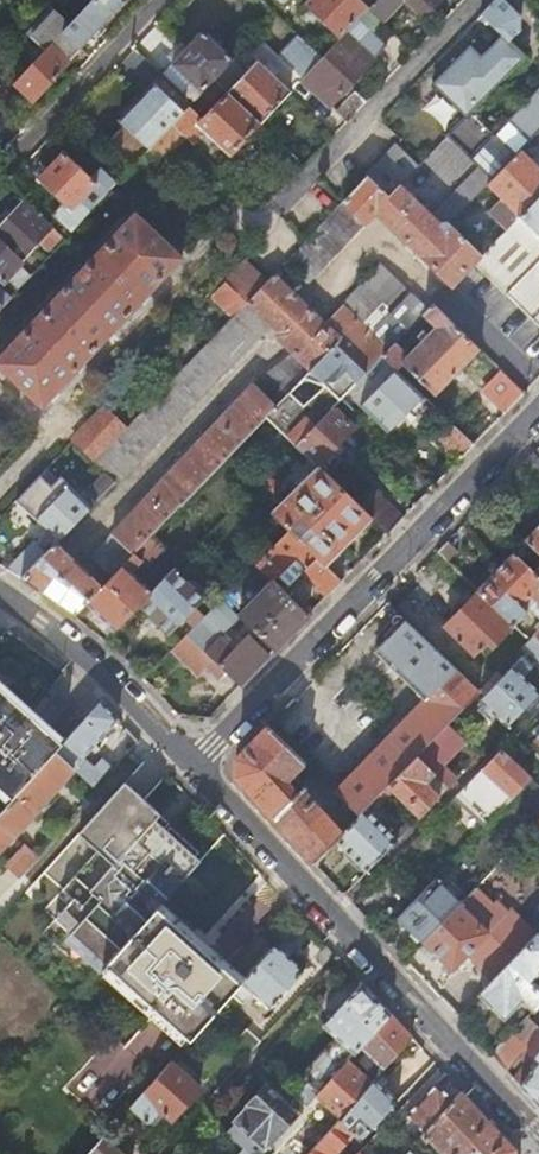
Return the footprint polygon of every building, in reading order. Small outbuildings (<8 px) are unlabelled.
[(80,47),(117,7),(113,4),(108,10),(96,0),(91,0),(70,22),(62,31),(80,47)] [(369,9),(360,0),(309,0),(304,5),(340,39),(345,34),(357,21),(360,19),(369,9)] [(369,9),(384,22),(385,24),(406,1),(425,18),(442,0),(377,0),(369,9)] [(482,14),(504,35),(511,41),(521,30),(520,17),(502,0),(494,0),(481,13),(482,14)] [(374,32),(384,22),(369,9),(360,19),(374,32)] [(68,60),(80,47),(62,31),(70,22),(65,18),(32,54),(36,59),(14,82),(33,101),(69,61),(68,60)] [(330,105),(356,78),(385,48),(357,21),(345,34),(340,39),(329,52),(324,57),(303,79),(330,105)] [(191,83),(181,94),(191,103),(201,92),(212,80),(225,67),(240,50),(234,44),(226,53),(201,31),(170,64),(191,83)] [(504,35),(461,79),(476,93),(518,48),(511,41),(504,35)] [(324,57),(314,48),(293,70),(303,79),(324,57)] [(226,93),(260,125),(290,93),(256,61),(226,93)] [(234,75),(225,67),(212,80),(221,89),(234,75)] [(221,89),(212,80),(201,92),(211,100),(221,89)] [(181,94),(168,81),(159,90),(152,84),(117,121),(124,127),(107,145),(131,167),(142,155),(169,126),(185,109),(191,103),(181,94)] [(500,134),(521,152),(538,132),(538,91),(500,134)] [(230,157),(260,125),(226,93),(199,121),(185,109),(169,126),(184,140),(191,147),(205,133),(230,157)] [(428,113),(451,125),(460,107),(438,95),(428,113)] [(358,109),(365,102),(358,96),(348,107),(354,113),(355,112),(358,109)] [(347,120),(354,113),(348,107),(341,114),(347,120)] [(184,140),(169,126),(142,155),(157,168),(184,140)] [(447,137),(426,160),(451,185),(472,161),(447,137)] [(398,144),(372,171),(373,172),(399,145),(398,144)] [(373,172),(372,171),(368,175),(369,176),(390,197),(399,188),(420,166),(399,145),(373,172)] [(61,204),(52,214),(70,232),(89,211),(79,202),(96,183),(62,152),(36,179),(61,204)] [(480,257),(521,217),(538,197),(538,169),(523,152),(494,182),(489,187),(512,210),(503,220),(494,213),(466,243),(480,257)] [(437,214),(449,226),(450,227),(489,187),(494,182),(480,169),(437,214)] [(390,197),(369,176),(368,177),(277,272),(282,277),(289,270),(306,285),(376,212),(390,197)] [(399,188),(390,197),(376,212),(422,257),(450,227),(449,226),(439,225),(399,188)] [(521,217),(538,235),(538,197),(521,217)] [(22,200),(0,223),(0,282),(1,283),(52,228),(22,200)] [(134,215),(0,358),(0,369),(41,408),(181,260),(134,215)] [(474,263),(538,327),(538,284),(536,281),(527,273),(518,263),(510,261),(525,246),(538,259),(538,235),(521,217),(480,257),(474,263)] [(450,227),(422,257),(452,285),(474,263),(480,257),(466,243),(450,227)] [(274,275),(252,254),(212,296),(233,318),(272,278),(274,275)] [(536,281),(538,278),(538,261),(527,273),(536,281)] [(272,278),(233,318),(93,463),(107,476),(114,482),(115,483),(270,325),(280,335),(276,339),(294,356),(262,379),(82,567),(56,543),(21,579),(74,616),(87,603),(152,536),(180,506),(240,445),(265,419),(286,397),(312,370),(335,346),(364,375),(382,357),(394,345),(422,317),(429,309),(382,265),(325,324),(272,278)] [(0,289),(0,306),(9,297),(0,289)] [(433,305),(429,309),(422,317),(435,329),(407,358),(394,345),(382,357),(395,370),(397,372),(403,367),(434,397),(480,350),(433,305)] [(316,467),(324,475),(340,458),(333,451),(354,429),(332,408),(340,399),(352,387),(364,375),(335,346),(312,370),(329,386),(299,412),(286,397),(265,419),(274,427),(294,446),(316,467)] [(424,398),(397,372),(395,370),(359,408),(387,435),(424,398)] [(523,393),(500,370),(488,383),(499,394),(492,401),(504,413),(523,393)] [(499,394),(488,383),(481,390),(492,401),(499,394)] [(340,399),(349,408),(361,396),(352,387),(340,399)] [(104,435),(91,423),(72,443),(85,455),(104,435)] [(472,445),(451,425),(438,439),(459,459),(472,445)] [(85,455),(72,443),(61,454),(75,466),(85,455)] [(359,509),(346,496),(324,475),(316,467),(271,514),(288,530),(324,566),(370,519),(359,509)] [(114,482),(107,476),(96,487),(93,485),(79,499),(67,488),(61,493),(41,475),(17,501),(51,534),(38,547),(34,543),(8,570),(21,579),(56,543),(58,541),(59,542),(90,509),(89,508),(114,482)] [(370,519),(386,534),(402,518),(375,493),(359,509),(370,519)] [(180,506),(152,536),(163,547),(187,513),(180,506)] [(524,540),(538,554),(538,525),(524,540)] [(324,566),(288,530),(256,563),(255,564),(268,576),(272,580),(278,586),(283,582),(286,585),(300,571),(301,572),(326,596),(340,582),(324,566)] [(152,536),(87,603),(115,628),(138,605),(152,591),(133,573),(140,565),(146,566),(164,548),(163,547),(152,536)] [(437,551),(446,560),(455,550),(447,540),(437,551)] [(538,566),(534,571),(512,551),(476,589),(478,591),(514,625),(526,613),(519,606),(523,602),(517,596),(520,593),(530,603),(534,599),(538,604),(538,567),(538,566)] [(268,576),(255,564),(242,577),(232,587),(240,595),(249,586),(254,590),(268,576)] [(152,591),(138,605),(169,635),(184,620),(192,628),(200,620),(205,615),(196,607),(203,599),(201,598),(189,587),(172,570),(152,591)] [(237,616),(273,651),(307,615),(301,609),(278,586),(272,580),(237,616)] [(189,587),(201,598),(206,592),(194,581),(189,587)] [(487,653),(514,625),(478,591),(444,627),(472,654),(480,646),(487,653)] [(301,609),(307,615),(312,610),(306,604),(301,609)] [(478,690),(406,619),(375,651),(419,695),(384,731),(390,736),(335,791),(338,794),(359,814),(417,754),(448,722),(478,690)] [(211,659),(238,687),(268,655),(247,634),(231,650),(200,620),(192,628),(186,634),(211,659)] [(186,634),(172,649),(197,674),(211,659),(186,634)] [(507,726),(538,693),(538,691),(524,676),(537,662),(538,664),(538,641),(532,635),(528,639),(521,646),(526,651),(479,699),(507,726)] [(13,798),(52,755),(54,752),(56,751),(63,742),(0,685),(0,786),(13,798)] [(54,752),(73,769),(95,788),(112,770),(101,760),(93,768),(82,759),(117,718),(103,703),(100,701),(63,742),(56,751),(54,752)] [(466,741),(448,722),(417,754),(435,772),(465,742),(466,741)] [(234,777),(272,818),(301,788),(304,786),(292,774),(299,768),(310,779),(316,773),(305,762),(281,739),(266,725),(233,759),(234,777)] [(488,823),(531,777),(502,747),(483,767),(498,782),(472,807),(488,823)] [(0,813),(0,849),(73,769),(54,752),(52,755),(13,798),(0,813)] [(426,782),(435,772),(417,754),(359,814),(352,821),(342,831),(335,840),(366,872),(402,835),(397,830),(393,835),(371,813),(379,805),(380,805),(393,791),(419,817),(440,795),(426,782)] [(125,781),(79,832),(97,849),(64,887),(74,896),(71,900),(82,909),(92,919),(75,937),(104,963),(155,907),(200,858),(160,821),(154,816),(158,812),(125,781)] [(272,818),(313,862),(335,840),(342,831),(301,788),(272,818)] [(352,821),(359,814),(338,794),(332,801),(352,821)] [(7,867),(18,877),(38,855),(27,845),(7,867)] [(421,941),(464,896),(440,873),(398,918),(421,941)] [(488,902),(473,887),(464,896),(421,941),(452,970),(488,933),(473,918),(488,902)] [(155,907),(104,963),(104,964),(187,1041),(208,1018),(231,992),(239,983),(155,907)] [(509,964),(532,983),(538,974),(538,932),(509,964)] [(274,944),(239,983),(231,992),(241,1002),(247,996),(252,1001),(257,996),(269,1006),(303,969),(274,944)] [(532,983),(509,964),(478,996),(505,1022),(523,1003),(533,1012),(538,1005),(538,989),(532,983)] [(360,1046),(390,1013),(360,982),(322,1025),(341,1041),(333,1051),(345,1063),(348,1059),(360,1046)] [(340,1117),(374,1079),(412,1037),(390,1013),(360,1046),(376,1062),(364,1075),(348,1059),(345,1063),(316,1095),(340,1117)] [(527,1018),(492,1055),(507,1071),(518,1058),(525,1063),(513,1078),(538,1106),(538,1028),(527,1018)] [(255,1019),(234,1042),(248,1054),(268,1031),(255,1019)] [(198,1087),(169,1061),(129,1105),(148,1122),(160,1109),(170,1119),(198,1087)] [(306,1153),(332,1153),(352,1132),(353,1133),(362,1124),(369,1130),(397,1101),(374,1079),(340,1117),(329,1129),(306,1153)] [(427,1131),(455,1100),(436,1082),(408,1113),(427,1131)] [(235,1120),(266,1149),(297,1115),(264,1085),(248,1102),(249,1103),(235,1120)] [(304,1086),(294,1096),(305,1106),(316,1095),(304,1086)] [(515,1149),(462,1092),(455,1100),(427,1131),(422,1137),(424,1139),(426,1137),(443,1153),(515,1153),(515,1149)] [(329,1129),(312,1114),(276,1153),(306,1153),(329,1129)] [(85,1153),(122,1153),(102,1136),(85,1153)] [(356,1136),(351,1141),(356,1145),(361,1140),(356,1136)]
